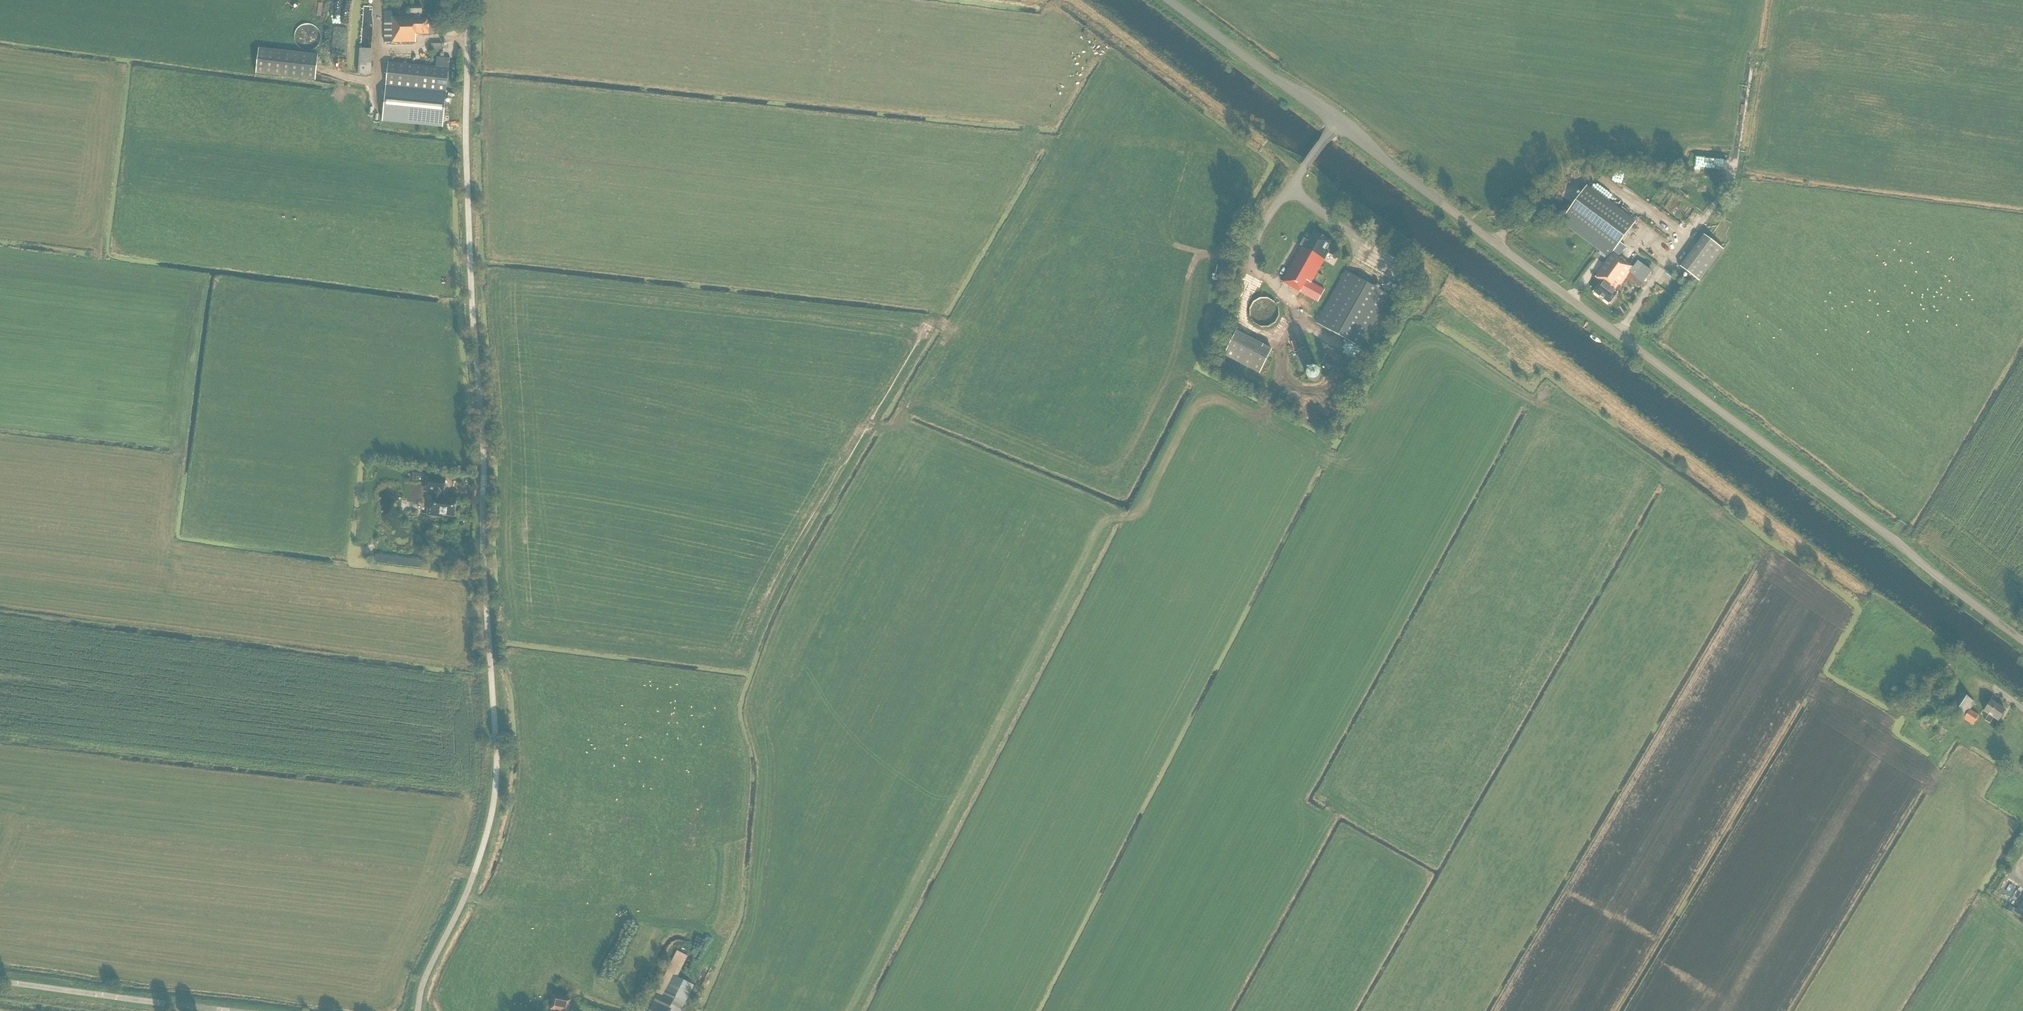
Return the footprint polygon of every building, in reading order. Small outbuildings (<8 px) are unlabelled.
[(428,18),(421,18),(421,14),(421,5),(411,5),(410,13),(414,14),(414,17),(392,17),(392,12),(384,12),(384,42),(416,42),(415,34),(428,33),(428,18)] [(442,43),(431,43),(431,51),(442,51),(442,43)] [(256,73),(315,80),(318,54),(259,48),(256,73)] [(356,73),(369,73),(370,48),(357,48),(356,73)] [(436,57),(435,66),(388,61),(385,86),(390,87),(446,92),(449,58),(436,57)] [(443,127),(446,92),(390,87),(386,87),(383,121),(443,127)] [(1643,264),(1638,260),(1634,266),(1613,251),(1621,241),(1635,222),(1586,186),(1561,221),(1609,257),(1595,276),(1601,281),(1594,292),(1609,304),(1617,292),(1624,282),(1623,281),(1625,278),(1639,288),(1652,270),(1643,264)] [(1331,241),(1314,231),(1309,241),(1304,238),(1300,245),(1302,246),(1282,282),(1301,292),(1319,302),(1325,290),(1311,283),(1328,252),(1325,251),(1331,241)] [(1700,281),(1724,249),(1704,234),(1680,266),(1700,281)] [(1360,347),(1389,295),(1346,271),(1317,322),(1360,347)] [(1264,326),(1268,325),(1272,323),(1276,320),(1278,316),(1278,311),(1278,307),(1276,303),(1272,300),(1268,298),(1264,297),(1260,298),(1256,300),(1252,303),(1250,307),(1250,311),(1250,316),(1252,320),(1256,323),(1260,325),(1264,326)] [(1260,374),(1273,349),(1237,331),(1225,355),(1260,374)] [(1313,381),(1316,381),(1319,380),(1321,378),(1321,375),(1321,372),(1319,369),(1316,368),(1313,368),(1310,369),(1308,372),(1307,375),(1308,378),(1310,380),(1313,381)] [(424,477),(425,471),(414,469),(413,476),(424,477)] [(454,516),(456,500),(448,499),(448,497),(443,496),(443,498),(441,498),(442,493),(443,493),(445,479),(428,477),(427,491),(433,492),(432,502),(429,501),(428,515),(440,516),(442,514),(454,516)] [(1973,725),(1980,715),(1970,709),(1975,702),(1959,690),(1947,707),(1964,718),(1973,725)] [(1998,721),(2005,710),(1991,701),(1984,711),(1989,714),(1985,720),(1990,723),(1994,717),(1998,721)] [(2017,884),(2005,876),(1995,892),(2006,900),(2017,884)] [(2015,912),(2022,917),(2022,900),(2015,912)] [(2015,912),(2016,910),(2010,906),(2007,910),(2014,914),(2015,912)] [(712,968),(677,951),(656,992),(658,993),(649,1010),(690,1010),(712,968)] [(569,1005),(570,999),(553,995),(550,1009),(556,1010),(567,1010),(569,1005)]
